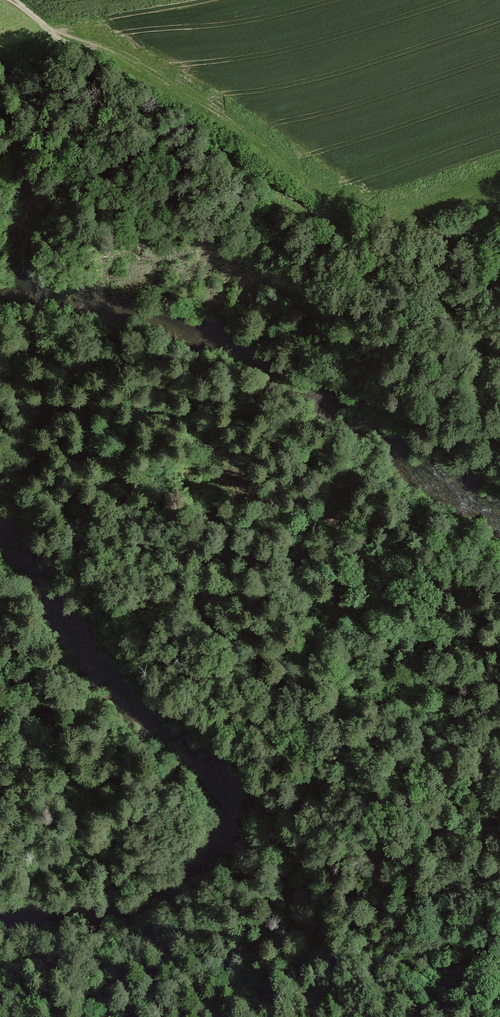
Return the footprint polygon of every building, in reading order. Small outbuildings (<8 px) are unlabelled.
[(367,942),(358,945),(362,957),(372,954),(367,942)]
